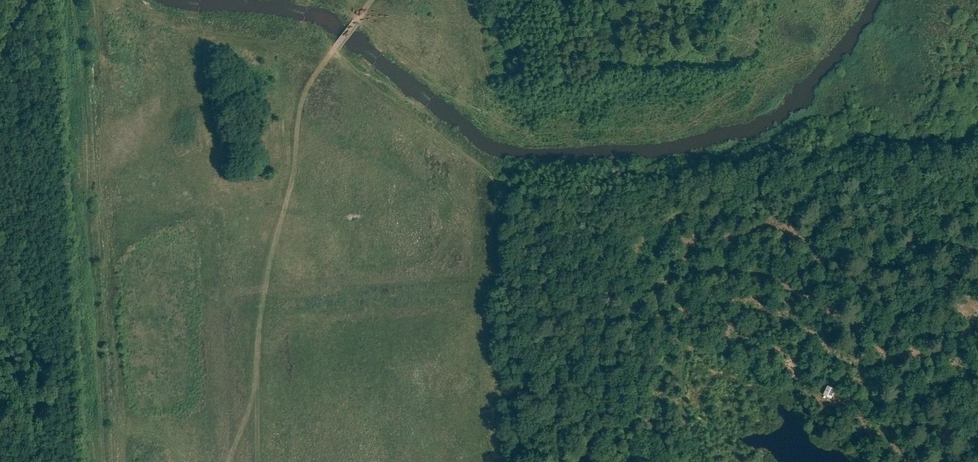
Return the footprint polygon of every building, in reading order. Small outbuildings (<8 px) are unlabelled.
[(828,386),(823,395),(831,399),(836,390),(828,386)]
